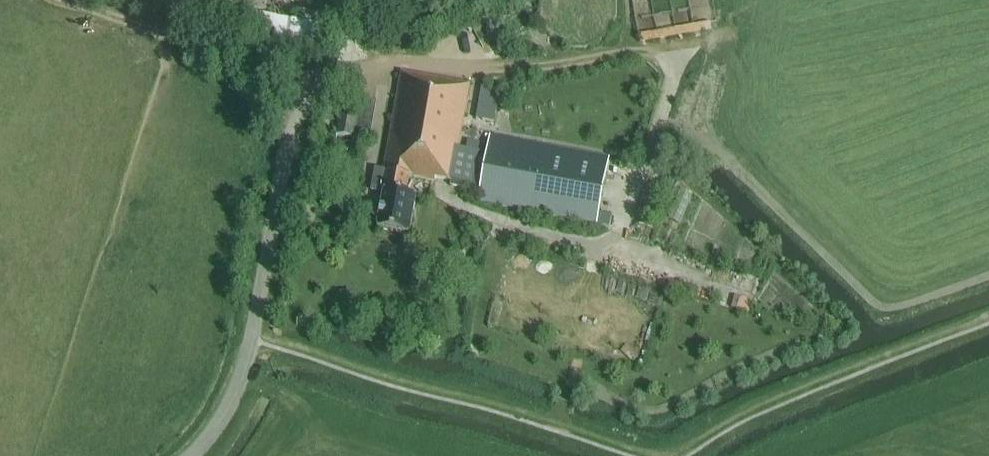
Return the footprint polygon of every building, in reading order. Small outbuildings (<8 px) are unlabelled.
[(659,13),(642,16),(646,40),(721,29),(716,0),(657,0),(659,13)] [(257,54),(328,65),(333,30),(263,16),(257,54)] [(436,178),(451,181),(451,186),(480,191),(478,202),(597,224),(609,159),(491,137),(487,153),(459,148),(470,84),(402,72),(384,170),(376,169),(372,191),(385,193),(378,229),(409,235),(416,197),(405,195),(409,176),(436,181),(436,178)] [(500,90),(481,87),(476,120),(494,123),(500,90)] [(366,141),(372,108),(360,107),(361,100),(351,98),(343,97),(334,148),(351,151),(353,139),(366,141)]
